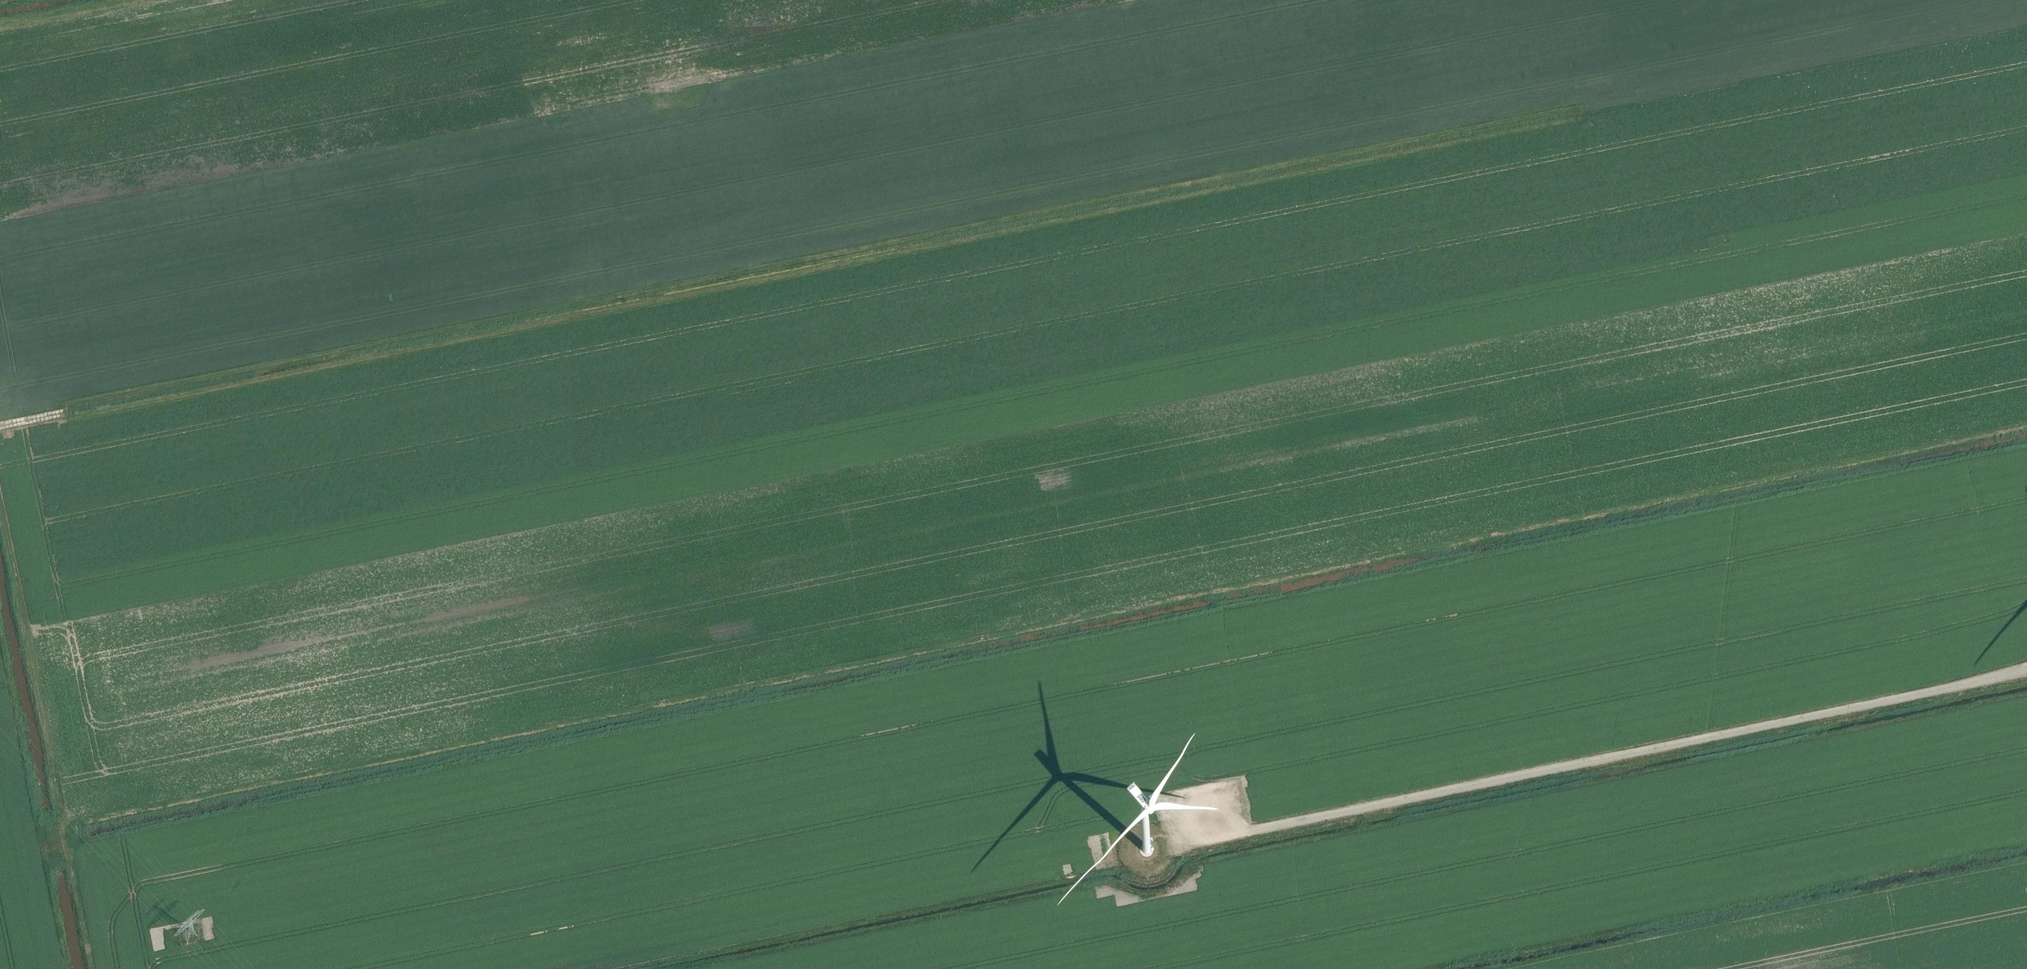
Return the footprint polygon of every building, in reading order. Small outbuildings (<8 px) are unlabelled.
[(1151,851),(1151,850),(1151,849),(1150,849),(1150,848),(1149,848),(1149,847),(1148,847),(1147,847),(1146,847),(1145,847),(1145,848),(1144,848),(1144,849),(1143,849),(1143,850),(1143,851),(1143,852),(1143,853),(1144,853),(1144,854),(1145,854),(1145,855),(1146,855),(1147,855),(1148,855),(1149,855),(1149,854),(1150,854),(1150,853),(1151,853),(1151,852),(1151,851)]
